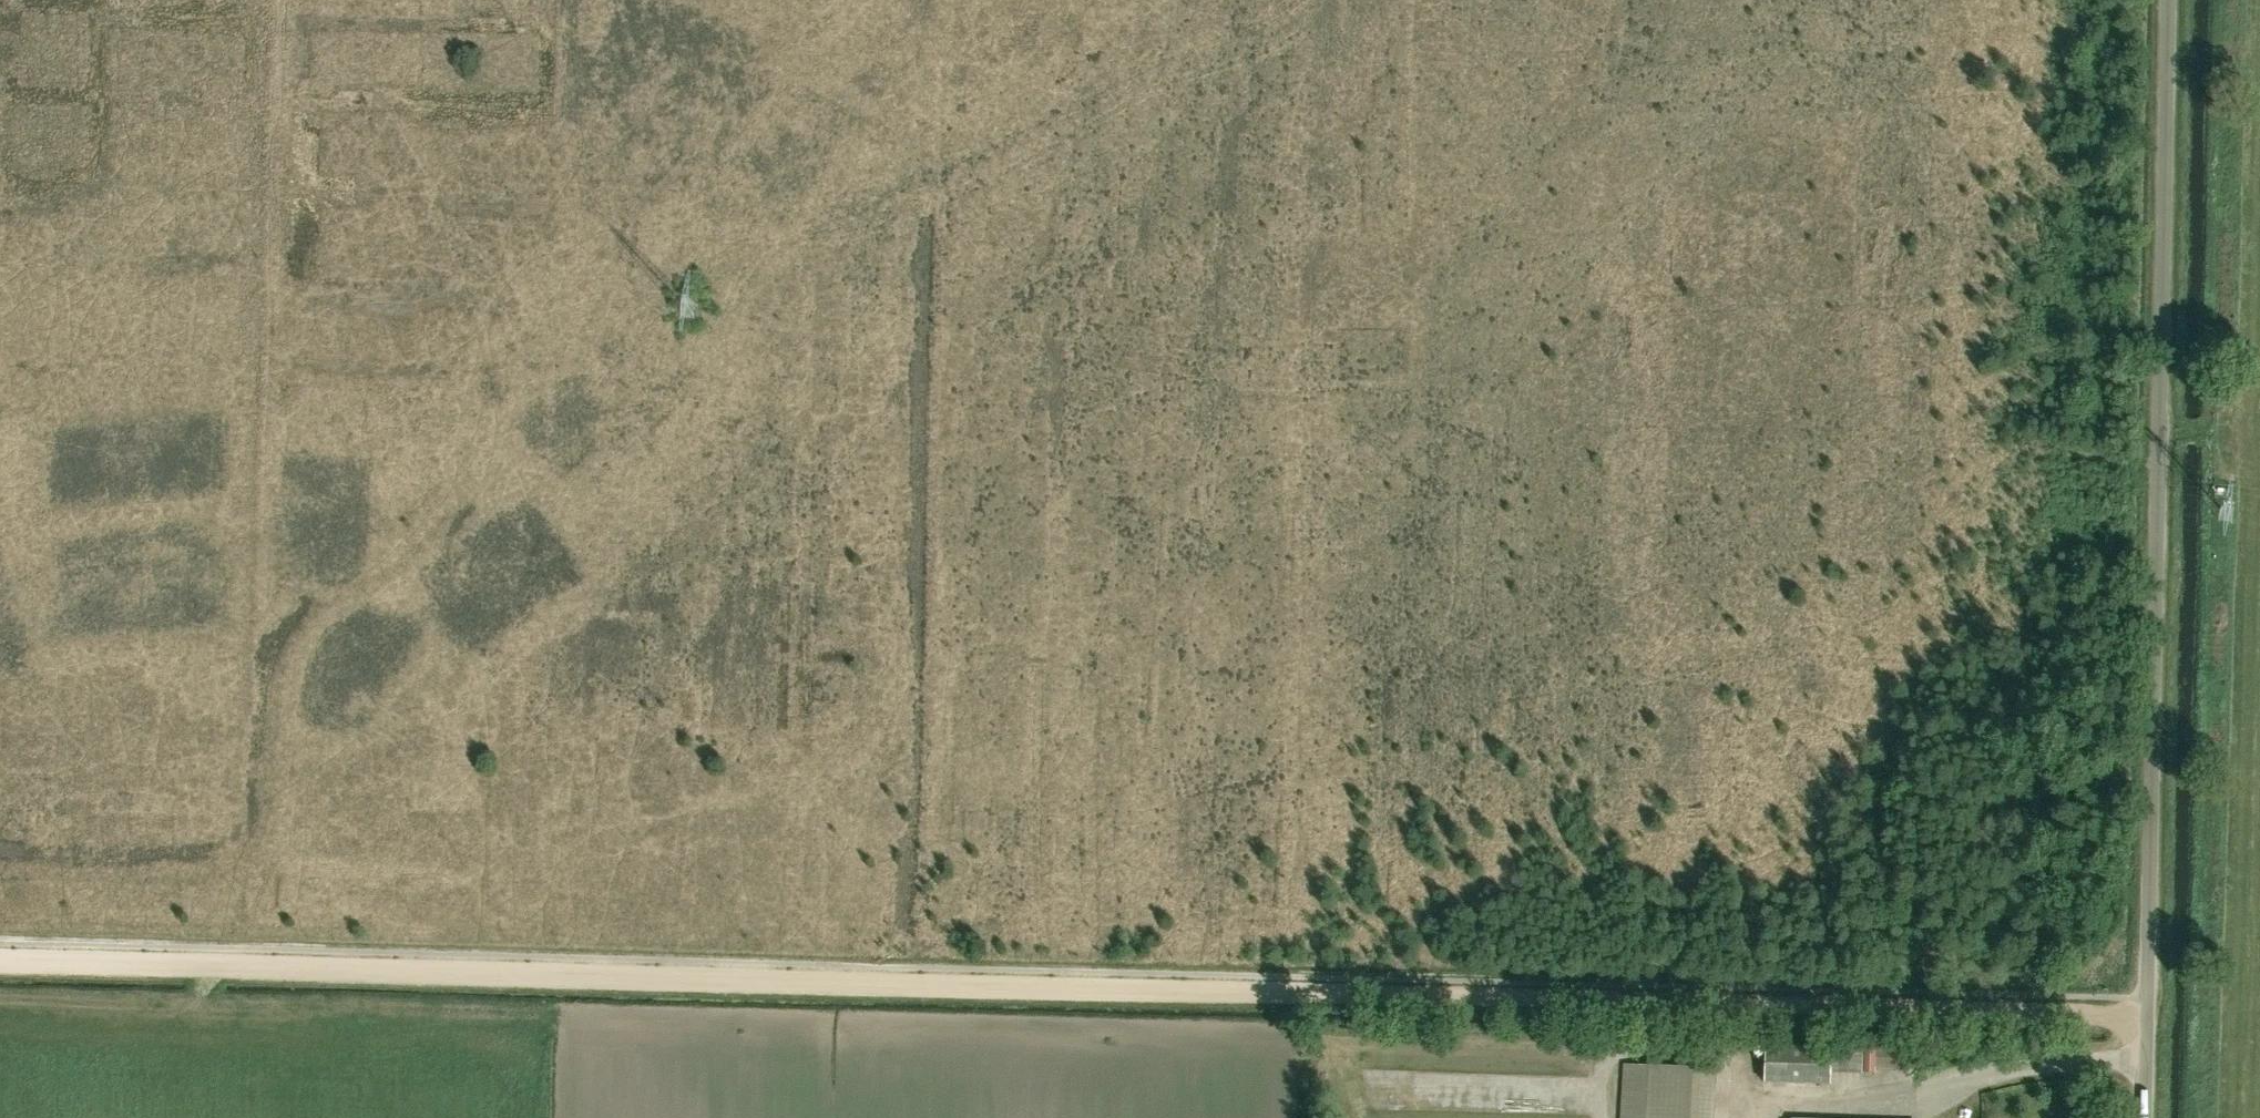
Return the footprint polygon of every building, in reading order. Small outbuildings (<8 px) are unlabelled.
[(1862,1074),(1862,1049),(1765,1046),(1764,1081),(1830,1083),(1830,1073),(1862,1074)] [(1716,1069),(1649,1065),(1623,1063),(1619,1117),(1713,1117),(1716,1069)]
